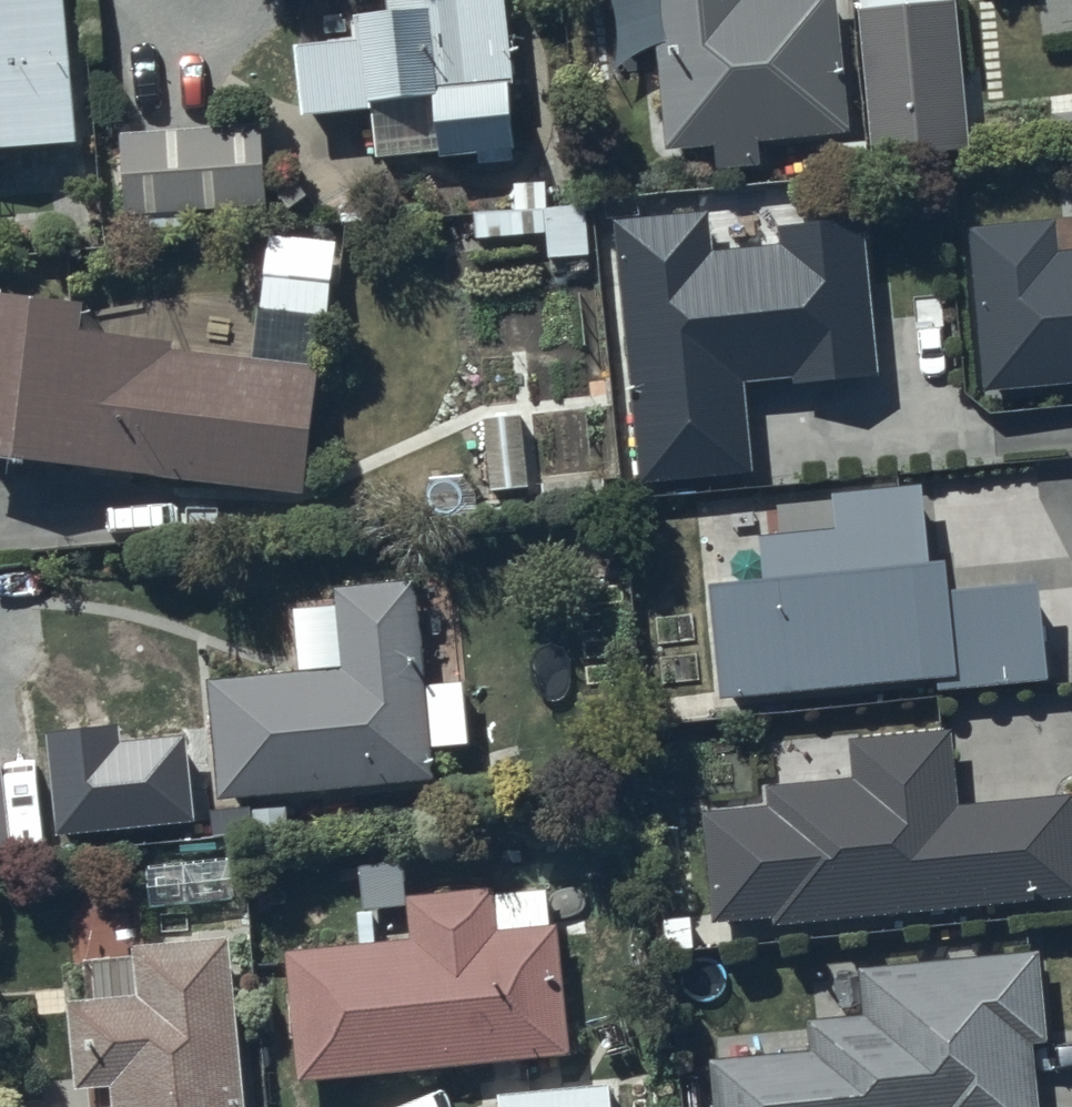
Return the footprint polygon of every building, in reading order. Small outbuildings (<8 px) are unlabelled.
[(76,129),(65,0),(0,0),(0,136),(76,129)] [(503,0),(359,0),(362,26),(294,31),(300,103),(372,98),(376,148),(438,143),(438,146),(477,143),(478,157),(515,154),(503,0)] [(662,63),(667,139),(716,135),(718,156),(757,153),(756,130),(849,123),(840,0),(649,0),(651,38),(612,41),(614,67),(662,63)] [(872,149),(969,140),(955,0),(857,0),(872,149)] [(260,116),(120,125),(125,206),(128,206),(130,223),(178,220),(176,203),(265,197),(260,116)] [(546,172),(513,175),(515,203),(475,205),(477,231),(546,226),(547,250),(588,247),(585,197),(548,200),(546,172)] [(807,191),(614,209),(640,476),(750,465),(741,370),(790,365),(792,377),(877,369),(861,208),(809,213),(807,191)] [(1055,252),(1053,226),(971,233),(985,393),(1071,385),(1071,251),(1055,252)] [(0,290),(0,451),(299,491),(331,248),(269,240),(253,363),(174,352),(176,343),(78,330),(82,301),(0,290)] [(519,407),(482,411),(489,484),(526,481),(519,407)] [(721,686),(935,668),(936,682),(1039,674),(1039,681),(1071,678),(1071,588),(1039,591),(1037,569),(947,576),(945,543),(928,545),(922,475),(833,483),(836,516),(758,522),(762,567),(711,571),(721,686)] [(212,724),(218,803),(433,786),(430,752),(465,750),(460,694),(425,696),(417,587),(332,593),(339,677),(201,688),(203,724),(212,724)] [(775,914),(1071,886),(1071,793),(1071,785),(959,795),(951,720),(849,730),(850,735),(773,742),(776,777),(759,779),(761,799),(705,804),(715,911),(774,905),(775,914)] [(0,745),(0,840),(111,827),(105,781),(27,790),(21,742),(0,745)] [(228,936),(248,934),(246,904),(233,905),(230,862),(146,869),(150,909),(157,909),(160,944),(132,946),(133,957),(84,961),(87,999),(68,1000),(75,1089),(110,1087),(111,1106),(243,1106),(228,936)] [(415,948),(290,960),(303,1085),(572,1059),(560,933),(553,934),(549,899),(495,905),(494,896),(411,904),(415,948)] [(856,961),(861,1008),(810,1013),(812,1040),(711,1050),(716,1106),(1039,1106),(1032,1035),(1046,1034),(1038,943),(856,961)] [(497,1090),(499,1106),(617,1106),(617,1105),(606,1106),(604,1081),(497,1090)]
